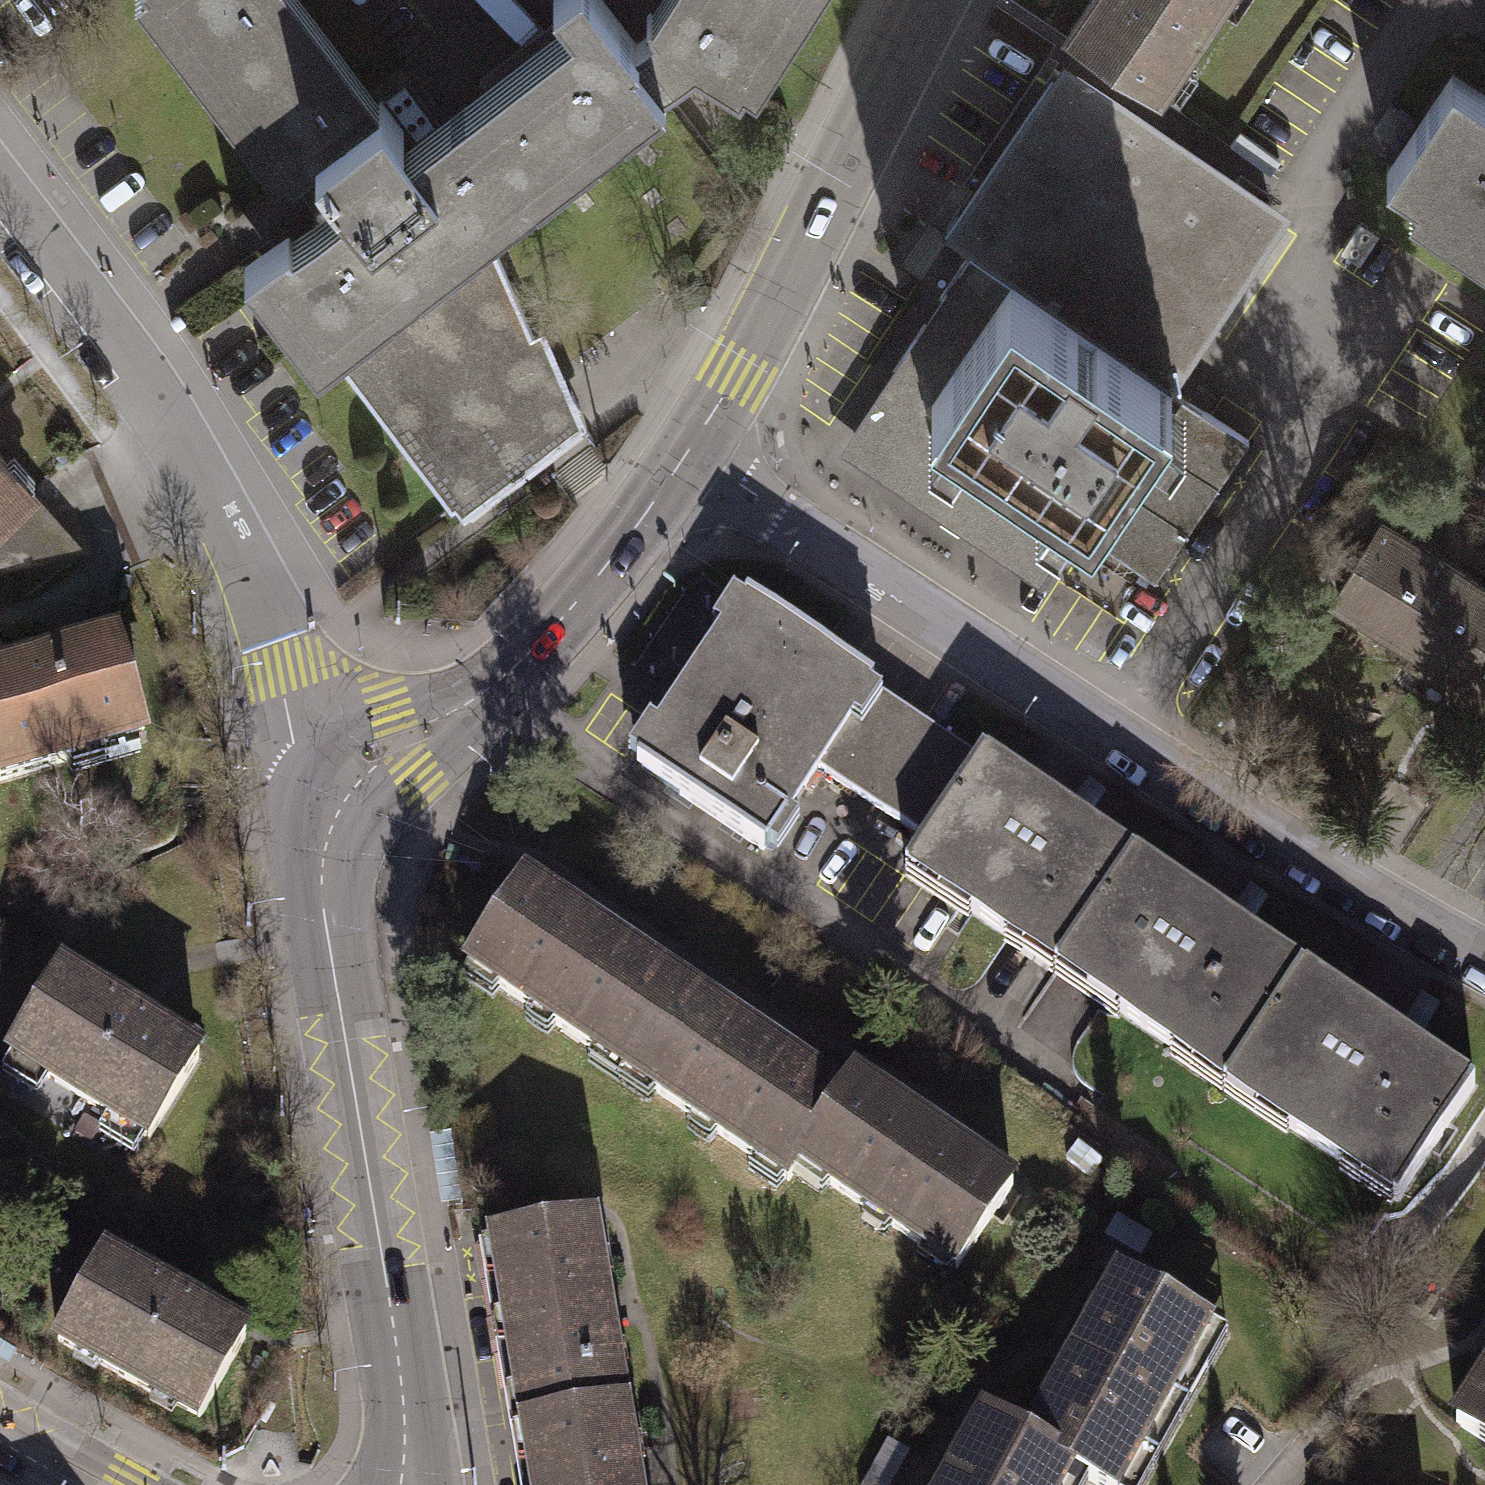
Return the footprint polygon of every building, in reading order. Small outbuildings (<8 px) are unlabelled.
[(321,220),(392,168),(377,148),(403,130),(382,101),(369,110),(288,0),(159,0),(321,220)] [(328,347),(485,227),(669,97),(660,84),(629,41),(598,0),(559,0),(581,30),(392,168),(321,220),(296,239),(284,224),(257,244),(280,274),(328,347)] [(629,41),(660,84),(692,64),(739,89),(796,0),(674,0),(657,24),(629,41)] [(1073,29),(1099,46),(1156,85),(1213,0),(1092,0),(1073,29)] [(1132,121),(1156,85),(1099,46),(1083,70),(1064,58),(1056,70),(1075,83),(1132,121)] [(1463,53),(1387,168),(1484,233),(1484,68),(1463,53)] [(1073,85),(1075,83),(1056,70),(945,235),(964,248),(965,246),(968,248),(1076,87),(1073,85)] [(1012,282),(1145,371),(1257,204),(1132,121),(1075,83),(1073,85),(1076,87),(968,248),(965,246),(964,248),(963,249),(978,259),(1012,282)] [(1284,222),(1257,204),(1145,371),(1172,389),(1284,222)] [(569,419),(485,227),(328,347),(452,509),(534,445),(569,419)] [(1047,571),(1076,527),(1092,504),(1170,388),(1145,371),(1012,282),(978,259),(855,442),(1047,571)] [(1092,504),(1076,527),(1155,580),(1249,440),(1170,388),(1092,504)] [(22,488),(29,482),(0,451),(0,508),(22,488)] [(22,488),(0,508),(0,567),(25,594),(79,556),(22,488)] [(1371,521),(1327,593),(1453,670),(1484,617),(1484,591),(1371,521)] [(763,852),(819,768),(873,688),(874,686),(748,602),(637,768),(763,852)] [(141,742),(114,639),(0,669),(0,780),(141,742)] [(980,759),(873,688),(819,768),(926,840),(974,768),(980,759)] [(974,768),(926,840),(909,864),(974,907),(970,914),(1008,939),(1012,933),(1061,966),(1126,869),(1109,858),(1117,847),(1001,769),(993,780),(974,768)] [(1143,880),(1126,869),(1061,966),(1123,1007),(1119,1013),(1175,1050),(1179,1044),(1231,1079),(1296,983),(1279,971),(1286,961),(1150,870),(1143,880)] [(466,965),(625,1071),(682,987),(523,881),(466,965)] [(59,974),(10,1054),(149,1139),(198,1058),(59,974)] [(1296,983),(1231,1079),(1293,1121),(1288,1127),(1343,1164),(1348,1157),(1402,1194),(1467,1097),(1449,1085),(1456,1075),(1318,983),(1311,993),(1296,983)] [(844,1096),(682,987),(625,1071),(787,1180),(798,1164),(844,1096)] [(798,1164),(956,1270),(1012,1186),(855,1080),(844,1096),(798,1164)] [(492,1238),(524,1426),(624,1409),(592,1221),(492,1238)] [(246,1337),(103,1257),(56,1340),(199,1420),(246,1337)] [(1028,1438),(1030,1438),(1028,1441),(1072,1466),(1070,1469),(1072,1470),(1098,1484),(1121,1484),(1211,1324),(1120,1273),(1028,1438)] [(1460,1423),(1484,1439),(1484,1382),(1460,1423)] [(534,1484),(636,1484),(624,1409),(524,1426),(534,1484)] [(1072,1470),(1070,1469),(1072,1466),(1028,1441),(1030,1438),(1028,1438),(984,1413),(944,1484),(1064,1484),(1072,1470)]
